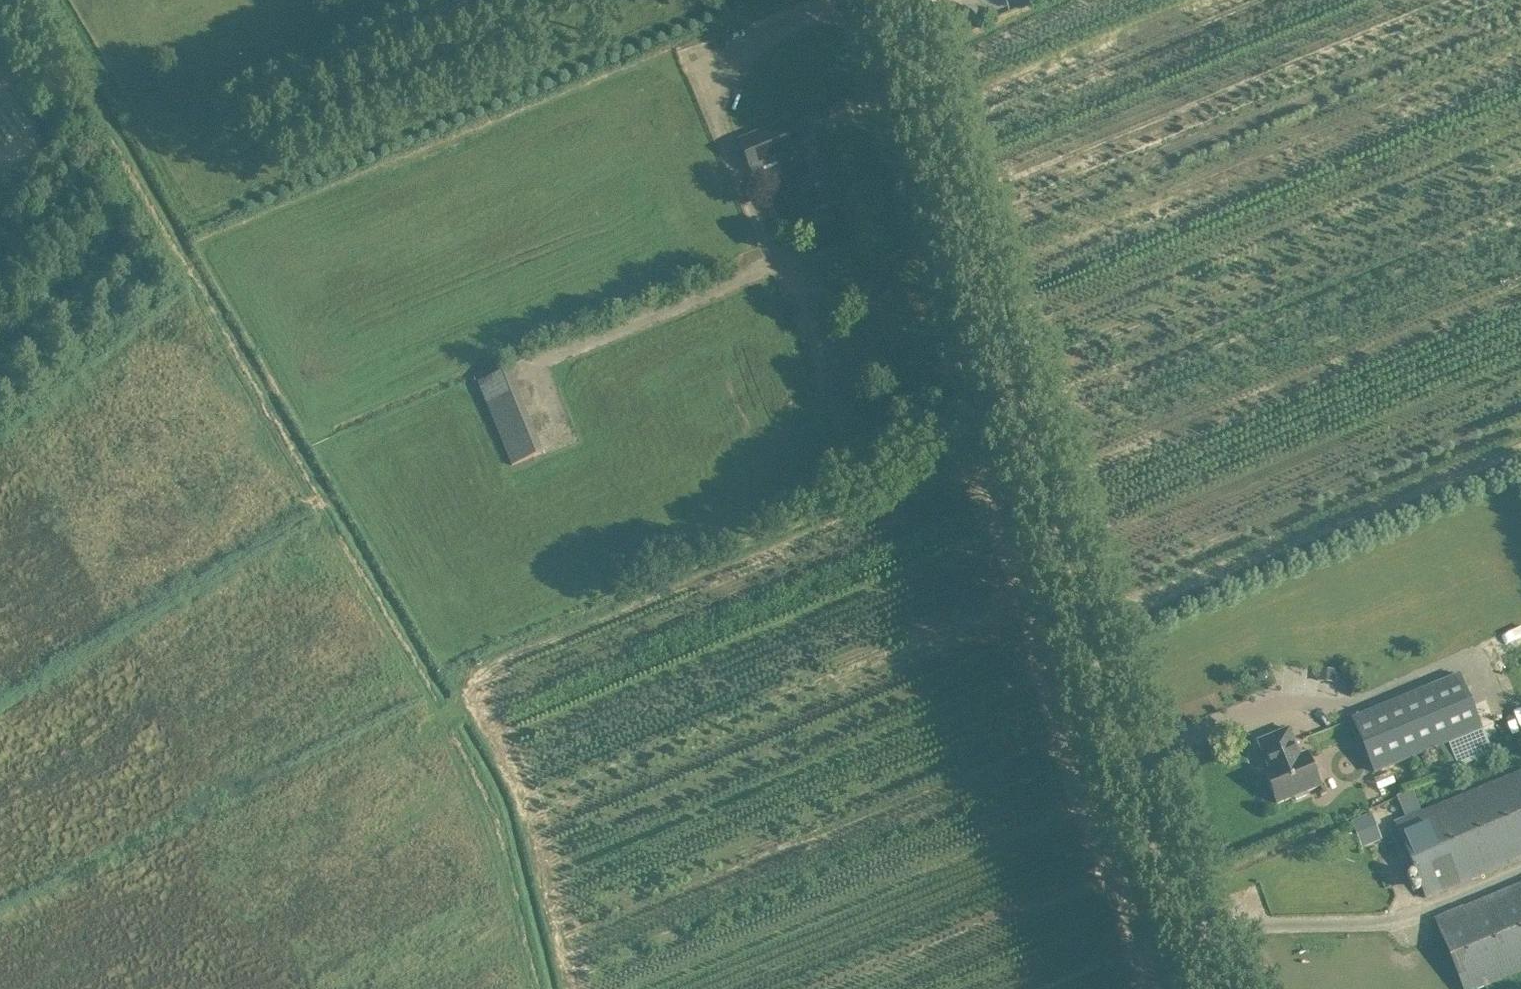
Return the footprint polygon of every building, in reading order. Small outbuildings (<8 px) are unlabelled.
[(933,1),(935,0),(938,10),(965,0),(964,0),(933,0),(933,1)] [(782,194),(794,221),(840,202),(822,157),(804,164),(799,151),(802,150),(790,120),(737,142),(750,173),(783,160),(787,170),(781,173),(788,191),(782,194)] [(541,453),(534,434),(508,370),(478,382),(512,465),(541,453)] [(1480,728),(1459,676),(1353,719),(1374,771),(1480,728)] [(1307,795),(1306,792),(1320,786),(1306,752),(1300,755),(1289,728),(1257,741),(1272,777),(1267,779),(1277,804),(1295,796),(1296,799),(1307,795)] [(1396,823),(1426,897),(1520,858),(1520,771),(1396,823)] [(1454,912),(1435,919),(1464,988),(1476,988),(1520,970),(1520,884),(1454,912)]
